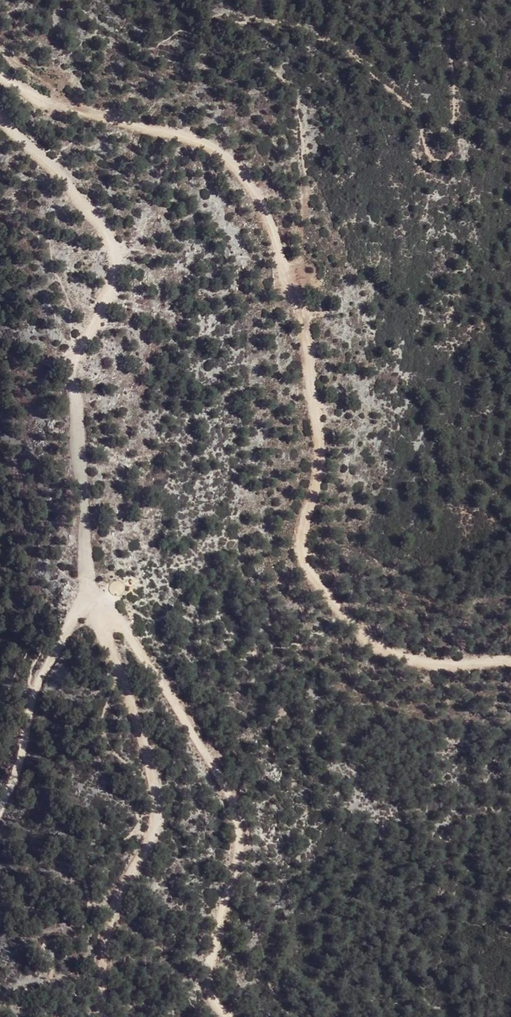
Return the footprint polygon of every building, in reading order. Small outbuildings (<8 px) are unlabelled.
[(125,589),(125,586),(123,584),(121,582),(119,581),(116,581),(114,581),(111,583),(110,585),(109,588),(109,591),(110,593),(112,596),(114,597),(117,598),(120,597),(122,596),(124,594),(125,591),(125,589)]
